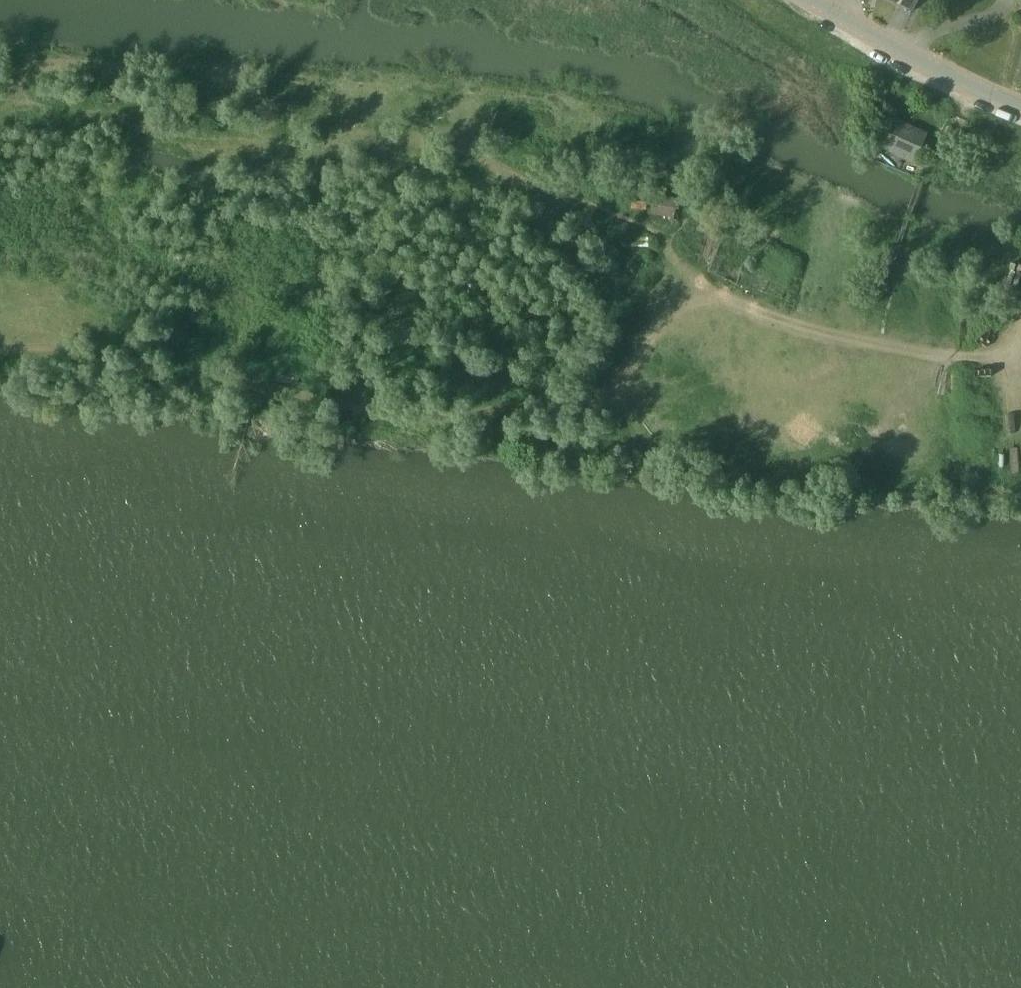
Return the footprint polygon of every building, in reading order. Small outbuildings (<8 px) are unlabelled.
[(890,122),(881,142),(914,158),(923,138),(890,122)]
